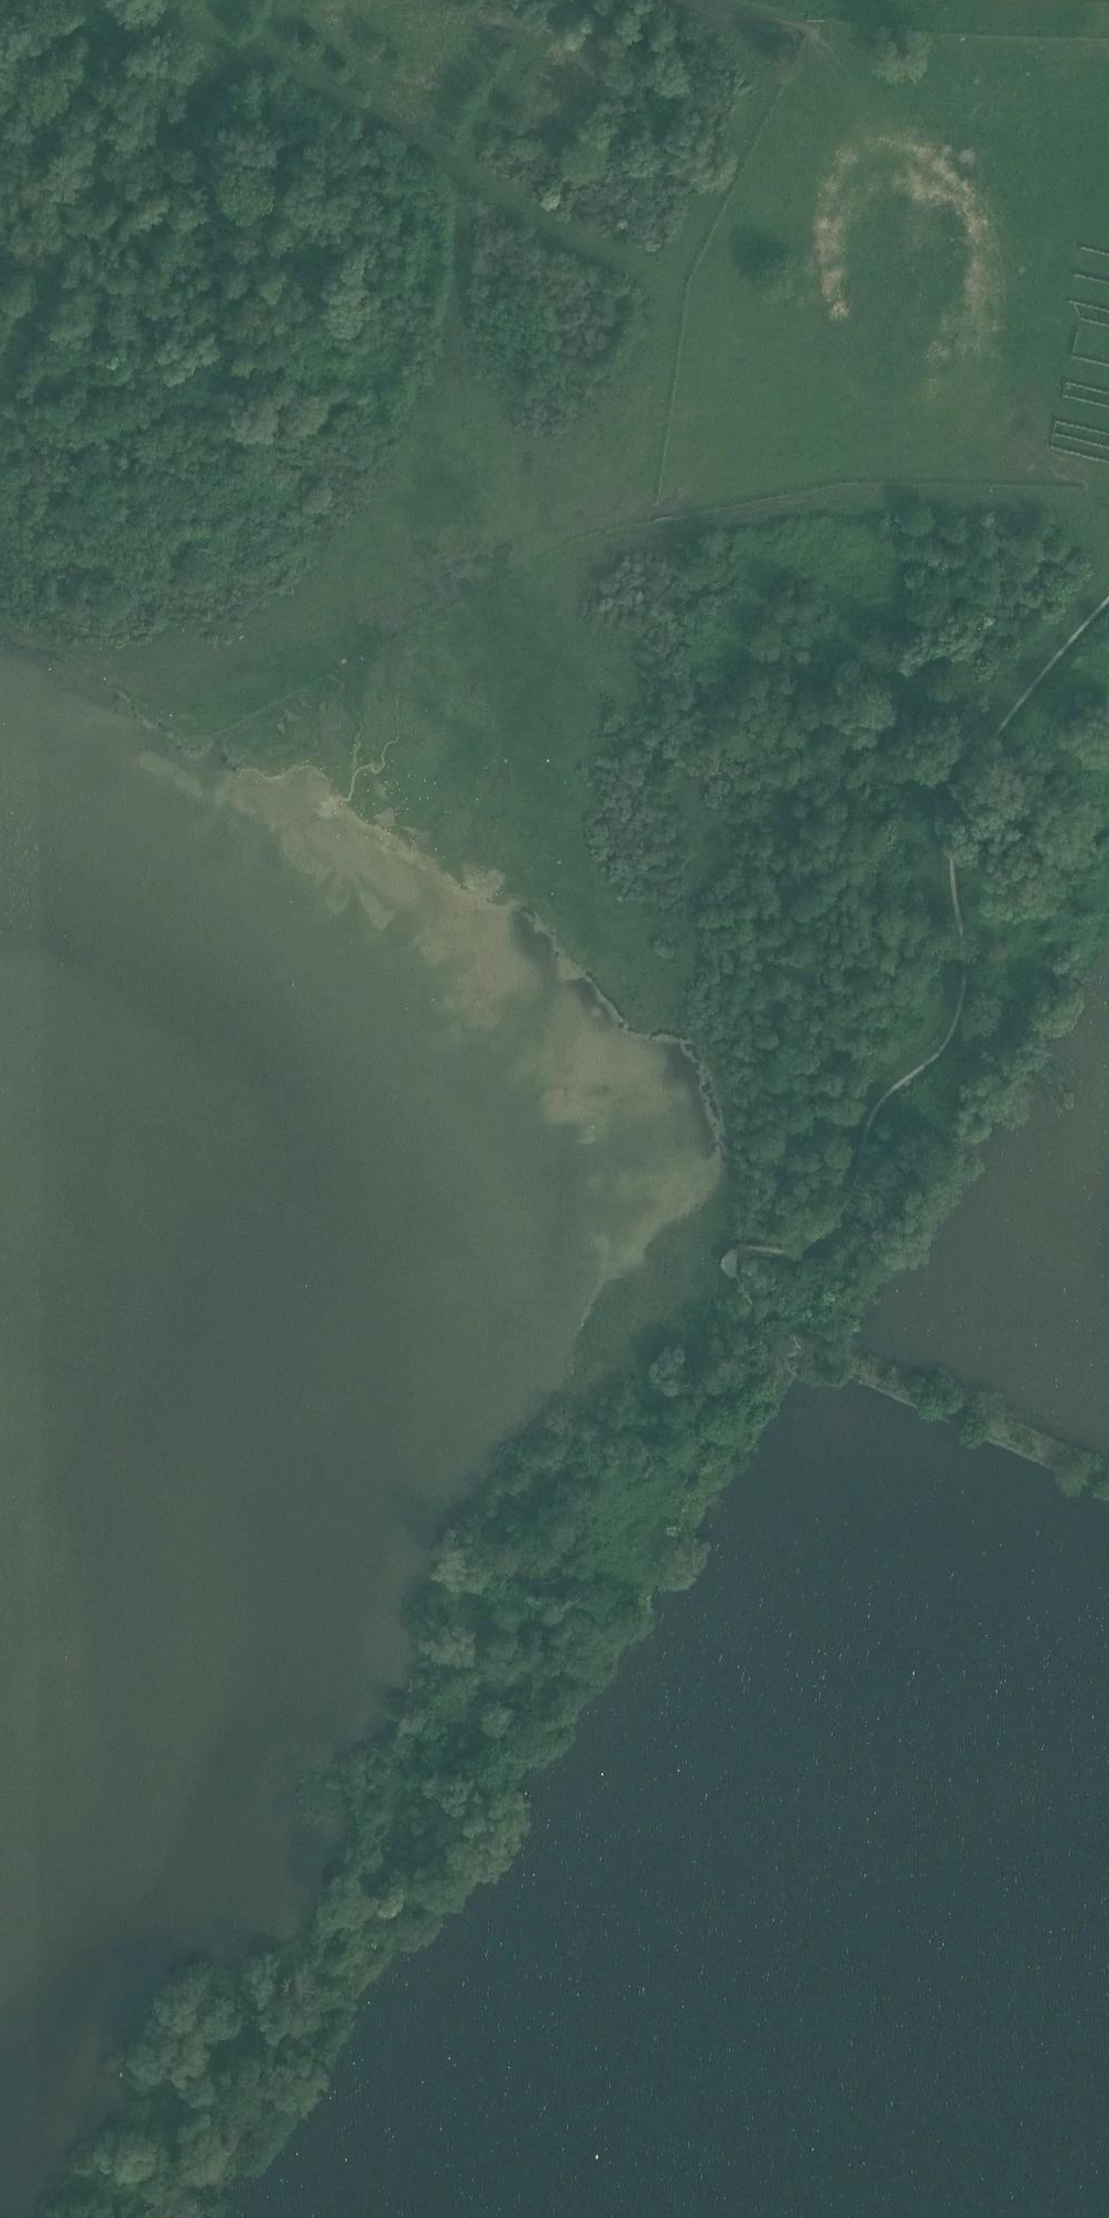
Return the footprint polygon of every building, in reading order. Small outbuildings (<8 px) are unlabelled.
[(746,1260),(745,1250),(736,1250),(737,1266),(746,1265),(746,1260)]
